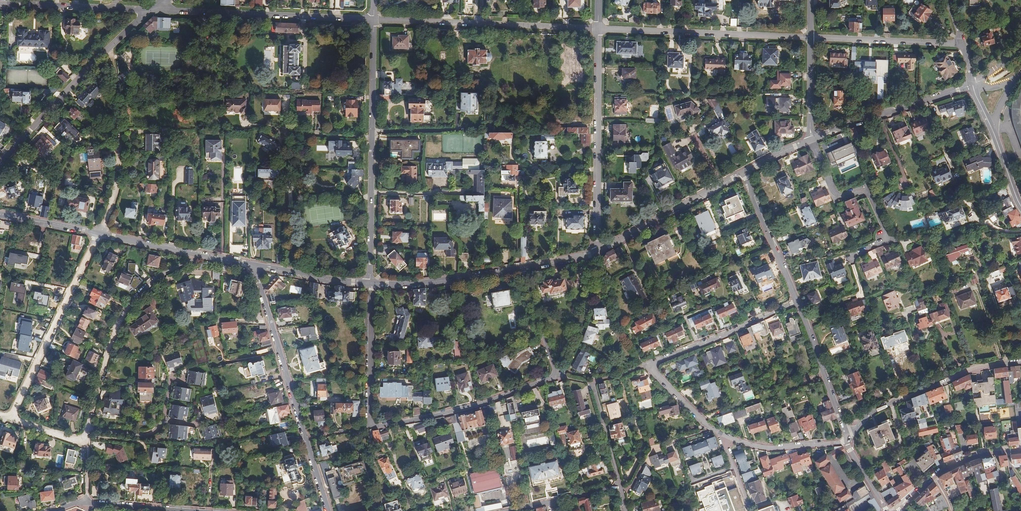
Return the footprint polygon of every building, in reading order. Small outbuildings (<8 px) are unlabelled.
[(610,5),(614,8),(616,6),(621,10),(628,0),(627,0),(614,0),(610,5)] [(866,6),(870,6),(870,9),(877,10),(877,0),(866,0),(866,6)] [(913,8),(911,10),(912,12),(915,15),(917,14),(928,23),(937,11),(925,2),(919,10),(915,7),(913,8)] [(645,14),(650,14),(650,5),(642,4),(642,12),(645,12),(645,14)] [(698,16),(704,17),(704,4),(699,4),(695,4),(695,10),(699,10),(698,16)] [(704,4),(704,17),(710,17),(711,11),(718,11),(718,5),(704,4)] [(650,5),(650,14),(655,15),(655,12),(658,12),(659,5),(650,5)] [(883,11),(883,22),(891,22),(894,22),(894,11),(883,11)] [(849,22),(849,32),(861,33),(862,18),(862,15),(856,15),(856,17),(849,17),(849,18),(848,18),(848,21),(849,22)] [(168,18),(151,18),(143,25),(143,26),(147,31),(153,26),(155,26),(155,28),(168,28),(168,18)] [(80,21),(76,21),(76,20),(70,20),(69,21),(67,21),(67,23),(66,25),(65,27),(67,29),(67,30),(66,31),(66,33),(67,35),(70,35),(70,36),(70,37),(71,38),(72,38),(73,38),(74,38),(75,37),(75,36),(75,35),(79,36),(80,30),(81,29),(82,28),(82,27),(82,26),(82,25),(81,24),(81,23),(80,23),(80,21)] [(35,35),(31,35),(26,35),(26,31),(18,30),(18,46),(48,47),(48,32),(39,31),(39,35),(35,35)] [(985,41),(983,42),(981,42),(983,50),(995,46),(992,35),(988,36),(988,34),(984,36),(985,41)] [(393,37),(392,48),(408,49),(408,36),(399,36),(398,38),(397,38),(393,37)] [(616,54),(621,54),(633,54),(633,43),(617,42),(616,54)] [(299,45),(288,44),(288,46),(282,45),(281,73),(286,73),(286,74),(300,75),(300,66),(297,66),(298,53),(300,53),(301,45),(299,45)] [(469,45),(469,58),(475,58),(475,60),(483,61),(483,58),(489,59),(489,56),(491,56),(492,55),(493,54),(494,53),(494,52),(494,51),(493,50),(493,49),(492,49),(491,48),(490,48),(490,46),(483,45),(483,44),(475,44),(475,45),(469,45)] [(773,50),(768,50),(763,49),(763,65),(778,65),(778,57),(779,57),(779,51),(780,50),(773,50)] [(667,52),(667,67),(681,67),(682,55),(674,55),(674,52),(667,52)] [(739,71),(740,71),(744,71),(745,71),(746,66),(750,67),(751,56),(747,56),(747,55),(746,54),(739,54),(738,54),(738,56),(734,56),(734,66),(734,71),(739,71)] [(830,54),(830,64),(841,64),(841,67),(848,68),(848,60),(846,60),(847,54),(830,54)] [(898,54),(893,54),(893,61),(898,61),(898,63),(908,63),(907,70),(914,70),(914,63),(915,63),(915,55),(898,55),(898,54)] [(950,62),(945,56),(934,63),(939,71),(939,72),(940,74),(941,74),(942,74),(941,74),(945,80),(949,77),(951,77),(952,76),(952,75),(956,72),(953,66),(954,65),(954,64),(952,60),(950,62)] [(717,63),(713,62),(705,62),(705,71),(716,72),(716,75),(724,75),(725,60),(717,60),(717,63)] [(854,62),(854,67),(858,68),(862,68),(862,72),(862,80),(868,80),(868,76),(875,76),(876,64),(854,62)] [(128,70),(119,75),(123,82),(132,77),(128,70)] [(619,76),(619,77),(619,78),(619,79),(620,79),(621,80),(622,80),(623,80),(624,79),(625,79),(634,79),(634,70),(621,70),(621,74),(620,75),(619,76)] [(58,75),(65,82),(69,78),(61,71),(58,75)] [(770,80),(770,87),(779,88),(780,85),(790,85),(790,74),(777,73),(777,80),(770,80)] [(402,75),(396,75),(396,81),(393,81),(394,79),(391,79),(391,78),(390,78),(386,78),(385,78),(384,91),(391,91),(400,91),(401,81),(402,81),(402,75)] [(80,96),(80,95),(77,98),(79,100),(76,102),(81,107),(83,104),(85,106),(93,98),(94,99),(101,91),(100,89),(102,87),(97,83),(95,85),(93,83),(90,86),(91,87),(88,89),(86,91),(85,91),(83,93),(80,96)] [(1013,112),(1013,116),(1015,125),(1020,145),(1020,115),(1020,113),(1020,110),(1020,108),(1020,105),(1020,86),(1019,89),(1017,92),(1016,95),(1015,98),(1014,101),(1013,105),(1013,109),(1013,112)] [(841,91),(834,91),(834,105),(839,105),(839,104),(845,104),(845,94),(843,94),(843,93),(841,93),(841,91)] [(12,93),(11,100),(21,101),(20,103),(29,103),(29,93),(12,93)] [(479,111),(479,93),(464,93),(463,111),(479,111)] [(409,95),(408,104),(410,104),(410,117),(427,118),(427,112),(422,112),(423,104),(424,105),(424,96),(409,95)] [(235,101),(235,100),(231,100),(231,111),(236,111),(236,113),(239,113),(239,111),(242,111),(242,113),(242,114),(247,114),(247,99),(242,99),(242,100),(242,101),(235,101)] [(615,99),(615,115),(626,115),(626,99),(615,99)] [(766,99),(766,106),(771,107),(771,113),(788,113),(788,105),(790,106),(790,100),(766,99)] [(271,101),(264,101),(264,111),(280,111),(281,106),(279,106),(280,104),(281,104),(281,100),(271,100),(271,101)] [(320,114),(320,111),(320,101),(314,101),(314,102),(312,102),(312,101),(306,101),(306,100),(297,100),(297,111),(303,111),(303,110),(306,110),(306,113),(311,113),(312,110),(314,110),(314,111),(314,114),(320,114)] [(938,107),(939,111),(946,109),(947,111),(948,115),(953,114),(953,116),(956,115),(957,116),(958,118),(964,116),(963,113),(967,112),(968,110),(965,102),(963,100),(955,103),(956,105),(953,106),(953,104),(946,106),(945,105),(938,107)] [(346,102),(346,117),(356,117),(357,102),(346,102)] [(690,102),(675,106),(677,116),(686,114),(688,114),(692,118),(699,111),(690,102)] [(718,103),(713,110),(719,122),(707,128),(711,136),(718,132),(720,136),(728,132),(726,128),(730,125),(718,103)] [(72,111),(68,115),(74,120),(80,115),(76,111),(74,113),(72,111)] [(58,126),(57,127),(54,130),(62,137),(65,134),(66,134),(67,133),(73,139),(72,139),(72,140),(72,141),(73,141),(73,142),(74,142),(78,142),(78,139),(75,136),(78,133),(63,119),(59,124),(59,125),(61,126),(59,128),(58,126)] [(915,122),(909,125),(913,136),(924,132),(923,131),(928,129),(925,120),(916,124),(915,122)] [(775,122),(774,138),(779,138),(779,135),(792,136),(792,129),(789,129),(790,123),(775,122)] [(556,133),(581,134),(588,134),(588,127),(576,127),(576,125),(566,125),(566,127),(556,127),(556,133)] [(614,126),(613,141),(619,141),(619,143),(626,144),(626,137),(624,137),(625,127),(614,126)] [(912,143),(905,126),(890,132),(897,149),(912,143)] [(966,128),(960,130),(962,134),(961,134),(963,142),(966,141),(968,144),(977,141),(975,137),(974,138),(972,132),(973,131),(971,127),(966,129),(966,128)] [(852,129),(847,131),(852,144),(858,142),(852,129)] [(767,148),(758,132),(754,134),(756,139),(752,141),(754,144),(752,145),(757,154),(767,148)] [(146,135),(145,151),(159,151),(159,143),(162,143),(162,139),(159,139),(159,136),(146,135)] [(261,135),(257,143),(273,152),(277,144),(261,135)] [(40,136),(29,148),(36,154),(47,143),(51,147),(54,144),(48,139),(46,142),(40,136)] [(221,141),(206,141),(206,158),(211,158),(211,160),(212,161),(215,161),(216,160),(221,160),(221,141)] [(336,147),(333,146),(331,146),(331,156),(345,157),(345,155),(351,155),(351,147),(348,147),(348,144),(342,144),(342,142),(336,141),(336,142),(336,147)] [(420,142),(392,142),(391,149),(404,149),(404,160),(412,160),(412,150),(420,150),(420,142)] [(671,154),(675,152),(670,143),(663,147),(675,169),(678,167),(680,170),(691,164),(689,161),(693,159),(687,147),(679,151),(681,154),(677,156),(673,158),(671,154)] [(849,148),(847,145),(831,153),(832,156),(830,157),(833,162),(838,160),(840,163),(853,157),(851,154),(852,153),(850,147),(849,148)] [(100,170),(97,152),(86,154),(89,171),(100,170)] [(634,154),(632,157),(626,157),(626,162),(628,162),(628,173),(636,173),(636,168),(641,168),(641,161),(647,161),(648,159),(648,153),(642,153),(641,155),(636,154),(634,154)] [(790,162),(790,164),(807,156),(807,155),(790,162)] [(165,157),(154,156),(153,161),(149,161),(148,176),(147,176),(147,179),(158,179),(159,161),(165,161),(165,157)] [(807,156),(790,164),(795,174),(800,172),(801,173),(813,168),(807,156)] [(877,173),(878,172),(884,169),(885,172),(891,169),(886,156),(879,159),(878,157),(872,159),(873,161),(872,162),(877,173)] [(968,159),(963,161),(966,170),(975,167),(976,169),(981,168),(986,170),(990,162),(981,158),(978,159),(977,156),(969,159),(968,159)] [(781,158),(776,161),(780,169),(785,167),(781,159),(781,158)] [(454,162),(447,162),(447,164),(443,164),(443,166),(432,166),(432,164),(427,164),(427,170),(429,170),(429,178),(446,178),(447,170),(451,170),(454,170),(454,163),(454,162)] [(462,170),(462,163),(460,162),(459,162),(457,163),(454,163),(454,170),(458,170),(462,170)] [(657,175),(652,178),(654,181),(652,182),(655,188),(656,187),(657,188),(664,185),(663,183),(672,178),(667,168),(666,168),(664,163),(653,169),(657,175)] [(406,167),(401,167),(400,174),(407,174),(407,183),(416,184),(416,167),(406,167)] [(936,172),(935,171),(935,170),(928,172),(933,184),(939,182),(939,183),(950,179),(945,167),(939,169),(940,171),(936,172)] [(800,172),(795,174),(796,177),(813,169),(813,168),(801,173),(800,172)] [(278,169),(251,169),(251,173),(257,173),(257,177),(278,177),(278,169)] [(347,182),(346,183),(353,189),(358,183),(358,176),(363,176),(363,170),(347,169),(347,175),(350,175),(350,177),(347,182)] [(477,174),(477,196),(485,196),(486,170),(467,170),(467,173),(471,173),(471,174),(477,174)] [(522,176),(522,171),(517,171),(502,170),(503,176),(510,176),(510,181),(517,181),(517,176),(522,176)] [(186,171),(186,184),(194,184),(194,171),(186,171)] [(779,184),(776,185),(780,194),(791,189),(785,177),(777,180),(779,184)] [(57,178),(55,185),(63,187),(65,180),(57,178)] [(563,188),(558,188),(557,188),(556,197),(558,197),(558,198),(558,199),(559,199),(560,199),(561,199),(562,199),(562,198),(562,197),(564,197),(564,194),(577,194),(577,189),(576,189),(576,184),(570,184),(570,181),(563,181),(563,184),(563,188)] [(610,190),(610,201),(632,202),(635,202),(635,199),(635,196),(632,196),(632,193),(632,183),(623,182),(623,190),(610,190)] [(5,187),(7,193),(8,193),(10,199),(15,198),(14,197),(19,196),(17,189),(17,188),(16,185),(14,185),(14,184),(11,185),(11,186),(5,187)] [(142,184),(135,184),(134,191),(141,192),(142,184)] [(146,184),(144,191),(155,193),(156,185),(147,184),(146,184)] [(830,201),(825,190),(822,191),(822,190),(817,192),(810,195),(815,207),(826,202),(826,203),(830,201)] [(909,197),(910,196),(909,195),(906,196),(906,197),(904,198),(900,198),(900,196),(896,194),(894,198),(893,196),(891,193),(881,199),(882,202),(885,206),(887,205),(890,207),(891,205),(894,206),(893,208),(898,209),(898,210),(905,211),(905,208),(910,207),(910,205),(913,204),(911,200),(909,197)] [(30,195),(28,206),(29,206),(29,205),(40,208),(41,208),(43,198),(30,195)] [(723,213),(727,223),(741,217),(740,216),(744,214),(740,205),(742,204),(740,199),(738,200),(736,195),(723,200),(725,205),(721,206),(724,213),(723,213)] [(75,206),(75,207),(88,209),(90,198),(77,196),(77,199),(75,206)] [(245,226),(245,196),(232,196),(232,226),(245,226)] [(477,196),(460,196),(460,200),(462,202),(480,202),(480,213),(485,213),(485,204),(485,196),(477,196)] [(1020,218),(1016,211),(1014,209),(1012,206),(1011,203),(1010,200),(1009,197),(1003,201),(1007,210),(1002,213),(1005,217),(1007,215),(1011,222),(1010,223),(1013,228),(1017,226),(1018,228),(1020,226),(1020,218)] [(515,198),(498,198),(497,217),(498,217),(498,220),(513,221),(513,218),(514,218),(515,198)] [(863,221),(854,198),(844,202),(848,211),(846,212),(847,215),(841,217),(845,226),(846,229),(863,221)] [(390,200),(390,213),(401,213),(402,201),(390,200)] [(959,205),(939,213),(934,215),(936,218),(934,219),(933,219),(933,220),(932,220),(932,221),(932,222),(933,222),(933,223),(934,223),(935,223),(936,222),(937,225),(941,223),(942,222),(943,224),(950,222),(951,225),(965,219),(959,205)] [(816,222),(809,206),(797,210),(803,222),(802,222),(804,228),(816,222)] [(42,207),(40,217),(47,219),(49,209),(42,207)] [(183,208),(176,208),(176,221),(182,221),(182,220),(189,220),(189,208),(186,208),(186,207),(183,207),(183,208)] [(204,207),(204,220),(207,220),(207,221),(214,221),(214,217),(219,217),(219,210),(214,210),(214,207),(204,207)] [(125,211),(123,222),(135,223),(137,212),(135,212),(135,211),(134,210),(134,212),(125,211)] [(147,224),(155,225),(156,216),(156,212),(147,211),(146,215),(148,215),(147,224)] [(528,215),(528,224),(543,224),(544,217),(544,215),(546,215),(546,211),(532,211),(532,215),(528,215)] [(703,216),(696,219),(701,230),(699,231),(701,238),(702,239),(703,239),(717,233),(707,211),(702,213),(703,216)] [(582,220),(583,220),(583,215),(572,215),(572,218),(565,218),(565,229),(571,229),(578,229),(583,229),(583,223),(582,223),(582,220)] [(156,216),(155,225),(163,226),(164,217),(156,216)] [(253,229),(253,248),(263,249),(263,236),(263,233),(263,228),(263,223),(258,223),(258,227),(255,227),(253,229)] [(826,232),(831,243),(842,238),(843,239),(847,238),(842,226),(838,228),(837,227),(833,229),(826,232)] [(339,228),(332,231),(334,236),(336,236),(340,247),(346,245),(345,243),(348,242),(347,238),(348,238),(346,232),(344,233),(343,229),(339,230),(339,228)] [(740,234),(737,235),(741,245),(739,245),(740,249),(753,243),(748,232),(747,233),(745,228),(741,230),(741,231),(739,232),(740,234)] [(392,232),(392,242),(402,242),(402,232),(392,232)] [(646,245),(644,246),(654,264),(655,263),(678,252),(668,234),(646,245)] [(78,245),(79,236),(72,235),(70,243),(78,245)] [(263,236),(263,249),(271,249),(271,241),(272,241),(272,236),(267,236),(263,236)] [(1012,239),(1013,245),(1015,245),(1017,255),(1020,254),(1020,238),(1012,239)] [(435,239),(435,250),(450,250),(449,258),(457,258),(457,250),(455,250),(455,244),(453,242),(450,242),(450,239),(435,239)] [(800,239),(787,245),(791,255),(797,252),(796,250),(803,247),(800,239)] [(981,252),(977,243),(968,247),(967,246),(964,247),(963,251),(967,259),(968,259),(971,261),(974,260),(975,256),(979,255),(979,253),(981,252)] [(920,249),(904,256),(908,267),(914,264),(914,266),(926,261),(920,249)] [(603,258),(603,265),(610,261),(612,260),(617,257),(619,260),(623,258),(620,252),(616,255),(615,254),(613,250),(606,254),(603,258)] [(395,251),(388,256),(392,261),(391,262),(398,271),(406,265),(395,251)] [(967,259),(963,251),(963,252),(960,253),(959,252),(957,253),(956,259),(958,260),(961,259),(963,261),(967,259)] [(29,255),(11,252),(9,263),(15,265),(16,262),(22,264),(22,262),(28,264),(29,255)] [(429,258),(429,253),(416,252),(416,265),(420,265),(420,267),(429,268),(429,258)] [(888,255),(883,257),(884,259),(880,260),(885,271),(889,269),(889,268),(900,263),(895,252),(888,255)] [(109,275),(112,269),(115,263),(114,262),(116,257),(109,253),(107,259),(106,258),(103,265),(100,271),(109,275)] [(468,253),(459,253),(459,262),(468,262),(468,253)] [(148,256),(147,266),(158,268),(159,258),(148,256)] [(838,268),(837,265),(833,266),(832,262),(825,264),(830,279),(834,278),(837,279),(840,278),(841,276),(845,275),(845,274),(843,267),(838,268)] [(859,268),(864,279),(876,274),(876,275),(880,273),(875,262),(872,264),(871,263),(867,265),(859,268)] [(815,263),(799,267),(803,282),(819,278),(815,263)] [(754,274),(757,281),(761,279),(766,277),(767,280),(774,277),(771,269),(769,269),(767,264),(763,266),(762,265),(758,267),(757,265),(749,269),(752,275),(754,274)] [(211,269),(211,278),(220,278),(220,270),(211,269)] [(1003,272),(1002,269),(989,274),(990,276),(991,276),(992,279),(1001,276),(999,273),(1003,272)] [(122,273),(118,282),(127,286),(125,289),(130,291),(137,277),(130,274),(129,276),(127,275),(122,273)] [(632,273),(621,279),(624,283),(622,284),(625,288),(627,287),(633,300),(640,297),(641,298),(645,296),(641,290),(643,289),(635,276),(634,277),(632,273)] [(266,285),(268,287),(276,277),(274,276),(266,285)] [(702,283),(699,284),(702,293),(711,289),(707,281),(706,276),(703,278),(703,279),(702,279),(703,281),(701,282),(702,283)] [(266,290),(270,304),(277,302),(273,291),(276,288),(278,286),(279,287),(281,288),(283,285),(281,282),(276,277),(268,287),(266,290)] [(716,277),(707,281),(711,289),(720,285),(716,277)] [(740,277),(728,283),(729,286),(732,285),(735,290),(738,288),(739,290),(740,289),(741,293),(745,291),(744,288),(744,287),(740,277)] [(195,280),(179,284),(180,288),(183,288),(184,293),(182,294),(184,302),(186,301),(189,309),(192,309),(193,312),(204,312),(204,309),(211,309),(211,306),(213,306),(213,297),(211,297),(211,293),(213,293),(213,288),(207,288),(207,283),(201,283),(196,283),(195,280)] [(552,283),(552,281),(543,284),(544,287),(541,288),(543,294),(546,293),(547,299),(561,295),(560,292),(574,288),(572,280),(564,282),(564,280),(557,281),(552,283)] [(309,297),(317,297),(318,283),(310,282),(309,297)] [(233,284),(231,293),(235,293),(234,295),(242,296),(244,284),(236,283),(236,285),(233,284)] [(13,284),(12,292),(20,293),(18,303),(24,304),(27,285),(13,284)] [(329,299),(329,300),(336,301),(336,300),(348,301),(353,301),(354,301),(355,292),(347,292),(347,291),(346,291),(346,292),(343,291),(343,287),(335,287),(335,289),(333,289),(333,290),(328,290),(327,299),(329,299)] [(1007,288),(994,292),(998,303),(1011,299),(1010,298),(1016,296),(1012,287),(1007,289),(1007,288)] [(425,289),(414,291),(413,306),(424,305),(425,289)] [(90,303),(96,305),(97,304),(102,294),(94,290),(91,295),(92,296),(93,295),(93,296),(90,303)] [(502,291),(498,292),(491,293),(493,309),(511,306),(508,290),(502,291)] [(971,291),(956,297),(960,310),(975,304),(971,291)] [(891,293),(881,298),(887,313),(897,309),(896,306),(896,305),(894,300),(891,293)] [(110,298),(102,294),(97,304),(104,307),(106,302),(108,302),(110,298)] [(817,294),(807,297),(811,306),(820,302),(817,294)] [(676,311),(682,309),(680,306),(686,304),(687,303),(685,298),(684,298),(682,295),(677,297),(677,298),(671,300),(672,303),(671,303),(674,308),(675,308),(676,311)] [(727,301),(723,303),(725,307),(728,314),(736,310),(733,304),(729,306),(727,301)] [(844,305),(848,316),(860,312),(861,314),(865,312),(861,301),(857,303),(856,301),(851,303),(844,305)] [(130,327),(133,331),(135,334),(142,330),(142,331),(155,322),(154,321),(158,319),(152,311),(153,310),(150,305),(144,309),(147,314),(136,321),(137,322),(130,327)] [(754,315),(762,312),(758,305),(751,308),(754,315)] [(83,315),(82,317),(87,319),(88,317),(92,319),(96,311),(89,307),(87,311),(85,310),(83,314),(83,315)] [(603,307),(590,308),(591,319),(604,318),(603,307)] [(720,317),(728,314),(725,307),(715,311),(716,314),(718,313),(720,317)] [(929,310),(926,311),(929,318),(930,323),(948,317),(944,307),(930,312),(929,310)] [(282,311),(280,311),(281,319),(287,319),(287,321),(291,320),(291,318),(292,318),(292,315),(296,314),(295,309),(289,310),(289,309),(287,309),(287,308),(282,309),(282,311)] [(390,335),(388,341),(402,342),(409,317),(408,316),(409,315),(409,311),(404,311),(403,308),(397,310),(397,314),(396,317),(398,319),(393,335),(390,335)] [(839,314),(838,310),(824,315),(826,319),(839,314)] [(706,315),(705,311),(700,313),(705,324),(713,320),(711,313),(706,315)] [(705,324),(700,313),(689,318),(691,324),(695,322),(697,327),(705,324)] [(648,314),(643,316),(648,326),(653,324),(657,322),(656,319),(658,318),(656,315),(650,318),(648,314)] [(648,326),(643,316),(639,318),(640,320),(636,323),(637,326),(632,328),(634,333),(648,326)] [(33,319),(20,317),(19,324),(21,324),(17,350),(29,352),(33,330),(31,330),(33,319)] [(928,326),(931,325),(930,323),(929,318),(925,319),(925,317),(917,320),(919,323),(915,324),(916,329),(927,325),(928,326)] [(78,327),(84,330),(86,326),(88,322),(81,318),(79,323),(80,323),(78,327)] [(612,325),(612,318),(603,318),(603,321),(596,321),(595,325),(595,327),(596,327),(596,328),(587,326),(582,341),(592,345),(596,333),(598,333),(599,329),(605,329),(605,326),(612,326),(612,325)] [(789,322),(785,323),(789,337),(800,333),(795,319),(793,320),(792,319),(792,318),(791,318),(790,318),(789,319),(789,322)] [(230,323),(222,324),(223,333),(237,332),(236,320),(230,320),(230,323)] [(754,324),(751,326),(751,327),(754,334),(754,335),(759,332),(761,338),(764,337),(764,338),(767,337),(767,336),(768,335),(762,320),(754,324)] [(778,322),(769,326),(773,337),(782,333),(778,322)] [(692,341),(689,335),(686,336),(684,334),(685,334),(683,329),(685,328),(683,324),(679,325),(680,327),(677,328),(676,325),(672,326),(678,340),(685,337),(688,343),(692,341)] [(833,339),(836,347),(846,343),(840,327),(838,327),(837,324),(829,328),(832,335),(833,339)] [(210,329),(206,330),(207,334),(211,333),(212,336),(219,334),(216,325),(209,326),(210,329)] [(672,326),(668,328),(669,331),(665,333),(668,341),(672,339),(673,342),(678,340),(672,326)] [(316,327),(303,328),(304,335),(311,334),(312,340),(318,339),(318,334),(317,333),(316,327)] [(80,342),(85,332),(77,328),(72,338),(74,339),(73,340),(77,342),(78,341),(80,342)] [(882,337),(879,338),(883,351),(908,343),(903,330),(889,335),(889,336),(883,338),(882,337)] [(262,347),(272,344),(271,343),(270,343),(269,340),(270,340),(268,332),(264,333),(264,331),(260,332),(260,331),(253,333),(255,338),(259,337),(261,342),(262,342),(263,345),(262,346),(262,347)] [(744,349),(753,345),(757,344),(754,335),(754,334),(750,335),(739,339),(743,349),(744,349)] [(863,341),(861,343),(863,347),(861,347),(864,355),(871,352),(874,354),(878,352),(872,336),(866,338),(867,339),(863,341)] [(464,365),(463,355),(460,355),(459,343),(455,343),(454,340),(451,340),(451,338),(418,337),(418,347),(427,347),(427,345),(437,345),(441,343),(445,343),(449,345),(449,349),(454,349),(455,360),(460,360),(461,360),(462,365),(464,365)] [(648,337),(641,340),(642,343),(641,343),(640,344),(642,351),(652,347),(649,340),(648,337)] [(652,347),(655,356),(660,354),(657,345),(659,344),(658,342),(660,341),(658,337),(649,340),(652,347)] [(76,351),(78,348),(66,342),(64,345),(67,346),(64,352),(74,357),(74,356),(78,357),(80,353),(76,351)] [(736,350),(733,343),(726,345),(729,352),(736,350)] [(315,346),(300,350),(302,354),(303,354),(307,369),(306,369),(307,373),(326,368),(324,361),(320,362),(315,346)] [(712,367),(726,362),(720,347),(706,352),(707,354),(702,355),(705,365),(710,363),(712,367)] [(507,357),(500,360),(503,368),(504,369),(505,367),(515,374),(522,363),(524,363),(524,362),(534,357),(532,351),(530,352),(529,350),(519,354),(520,355),(516,356),(514,359),(513,359),(510,362),(509,361),(507,357)] [(582,350),(573,368),(585,373),(590,362),(587,361),(590,354),(582,350)] [(179,351),(165,355),(168,367),(176,365),(175,362),(177,361),(178,363),(183,362),(179,351)] [(97,365),(102,357),(97,355),(92,352),(88,360),(97,365)] [(389,353),(389,366),(400,366),(400,353),(389,353)] [(697,363),(694,356),(676,364),(679,370),(688,367),(690,372),(694,370),(695,372),(694,372),(696,377),(702,374),(700,370),(698,366),(695,368),(694,364),(697,363)] [(0,357),(0,376),(5,378),(5,376),(9,377),(10,375),(17,377),(22,363),(0,357)] [(90,367),(74,359),(65,376),(75,381),(81,369),(87,372),(90,367)] [(248,365),(245,366),(248,378),(260,375),(260,376),(265,375),(264,368),(265,368),(263,362),(254,364),(255,365),(251,365),(251,364),(250,364),(249,364),(248,364),(248,365)] [(477,371),(481,380),(487,378),(488,379),(496,375),(492,365),(477,371)] [(139,383),(153,384),(153,377),(154,367),(138,366),(138,377),(139,377),(139,383)] [(1010,373),(1007,374),(1008,379),(1020,378),(1018,367),(1010,368),(1010,373)] [(1000,400),(995,400),(996,405),(1011,403),(1008,379),(1007,374),(1007,368),(993,370),(994,378),(1003,377),(1004,381),(1002,381),(1002,383),(1001,383),(1003,402),(1000,402),(1000,400)] [(40,370),(37,376),(46,380),(49,374),(40,370)] [(190,371),(189,378),(190,378),(189,382),(201,385),(203,376),(201,376),(202,373),(190,371)] [(160,381),(166,381),(167,375),(167,374),(166,372),(159,372),(160,381)] [(859,372),(848,376),(851,384),(855,395),(856,398),(858,401),(861,399),(859,394),(866,391),(859,372)] [(457,382),(459,389),(460,389),(462,392),(467,390),(472,389),(466,373),(456,377),(458,382),(457,382)] [(745,380),(742,373),(730,377),(733,385),(738,383),(739,386),(741,391),(745,393),(748,392),(748,391),(751,390),(749,385),(746,386),(744,381),(745,380)] [(969,376),(970,385),(971,392),(979,391),(980,398),(976,398),(977,407),(978,414),(989,413),(989,409),(996,408),(996,405),(995,400),(992,378),(986,378),(986,381),(981,381),(981,378),(980,374),(969,376)] [(635,381),(632,382),(634,387),(638,386),(639,392),(640,392),(642,400),(650,398),(648,390),(649,390),(646,380),(645,380),(644,376),(634,378),(635,381)] [(807,376),(801,378),(803,384),(809,382),(807,376)] [(969,376),(952,383),(955,391),(963,388),(964,389),(965,390),(969,388),(969,387),(969,386),(970,385),(969,376)] [(33,381),(54,390),(54,385),(35,377),(33,381)] [(435,377),(435,389),(442,390),(442,391),(448,391),(448,378),(435,377)] [(326,391),(326,378),(316,379),(316,386),(318,387),(318,391),(318,398),(318,402),(326,401),(326,397),(326,391)] [(276,388),(283,386),(281,379),(274,380),(276,388)] [(710,399),(720,395),(718,390),(719,390),(717,386),(716,386),(715,382),(710,384),(709,379),(698,383),(701,390),(706,388),(710,399)] [(152,385),(153,384),(139,383),(139,384),(138,384),(138,391),(139,391),(139,403),(152,403),(152,391),(153,391),(153,385),(152,385)] [(412,401),(412,386),(401,386),(401,383),(384,383),(384,387),(380,387),(380,396),(407,396),(407,400),(412,401)] [(604,383),(599,385),(603,400),(608,399),(604,383)] [(174,386),(172,393),(174,393),(173,398),(185,400),(186,395),(184,395),(186,388),(174,386)] [(579,388),(572,390),(578,414),(589,411),(588,404),(584,405),(579,388)] [(941,388),(925,394),(928,404),(929,405),(945,399),(941,388)] [(108,398),(107,400),(105,400),(103,406),(104,406),(102,413),(107,414),(107,412),(111,413),(111,415),(116,415),(120,415),(120,409),(121,409),(122,406),(124,406),(124,399),(120,399),(120,394),(117,394),(117,392),(109,392),(109,398),(108,398)] [(275,392),(264,396),(265,399),(264,399),(265,402),(266,402),(267,406),(279,402),(275,392)] [(550,395),(548,395),(550,405),(564,401),(562,394),(550,397),(550,395)] [(924,394),(911,400),(913,408),(919,406),(928,404),(925,394),(924,394)] [(512,396),(506,398),(511,421),(517,420),(514,403),(512,396)] [(211,398),(203,400),(206,411),(212,410),(212,411),(218,409),(216,398),(212,399),(211,398)] [(33,403),(35,407),(37,407),(39,411),(42,410),(43,412),(51,410),(48,399),(44,400),(43,400),(40,401),(40,400),(38,401),(38,402),(33,403)] [(907,408),(899,410),(903,423),(912,421),(912,419),(916,418),(914,411),(913,408),(911,400),(906,402),(907,408)] [(732,413),(735,421),(748,416),(748,414),(760,410),(762,415),(764,414),(760,403),(756,405),(732,413)] [(65,404),(62,416),(65,417),(76,420),(76,419),(79,408),(73,407),(69,405),(65,404)] [(169,416),(174,417),(182,418),(183,411),(182,411),(182,406),(170,404),(168,413),(170,414),(169,416)] [(269,408),(272,424),(283,422),(282,416),(292,414),(290,404),(269,408)] [(344,413),(344,404),(336,404),(336,413),(344,413)] [(353,404),(344,404),(344,413),(354,413),(353,404)] [(616,404),(607,406),(610,418),(619,415),(616,404)] [(675,404),(657,409),(658,413),(657,413),(658,416),(669,414),(669,415),(670,415),(670,416),(673,415),(673,417),(677,416),(677,414),(678,414),(675,404)] [(786,406),(781,408),(788,428),(791,435),(792,439),(796,437),(795,434),(796,434),(795,431),(798,430),(795,422),(791,423),(790,422),(789,417),(794,416),(791,409),(788,411),(786,406)] [(952,415),(951,406),(942,407),(945,417),(952,415)] [(540,415),(539,409),(522,413),(523,419),(524,419),(526,425),(531,424),(531,425),(536,424),(536,423),(540,422),(539,415),(540,415)] [(824,422),(836,418),(833,409),(828,410),(827,409),(824,410),(825,412),(821,413),(824,422)] [(323,411),(312,413),(314,424),(325,422),(323,411)] [(452,424),(457,441),(460,440),(458,432),(468,430),(468,429),(477,427),(477,428),(484,426),(483,421),(486,420),(487,420),(487,419),(488,418),(488,417),(487,417),(487,416),(486,415),(485,415),(482,416),(481,411),(474,413),(469,414),(468,411),(454,414),(454,416),(450,417),(452,424)] [(735,421),(732,413),(723,417),(721,417),(723,424),(731,421),(731,423),(735,421)] [(800,421),(798,421),(803,434),(816,430),(812,416),(800,421)] [(446,425),(452,424),(450,417),(444,418),(446,425)] [(723,424),(721,417),(718,418),(721,427),(735,422),(735,421),(731,423),(731,421),(723,424)] [(919,419),(916,419),(919,429),(937,425),(934,417),(919,420),(919,419)] [(777,419),(767,422),(770,428),(772,434),(772,435),(781,432),(777,419)] [(877,428),(864,434),(870,448),(874,446),(875,447),(875,450),(877,449),(882,447),(881,445),(888,443),(894,440),(886,422),(876,426),(877,428)] [(182,425),(170,423),(169,431),(167,431),(166,437),(180,438),(180,434),(181,434),(182,425)] [(765,423),(749,428),(751,434),(765,430),(767,436),(772,434),(770,428),(767,429),(765,423)] [(207,429),(205,429),(208,439),(219,437),(217,430),(218,430),(217,424),(206,427),(207,429)] [(552,424),(521,430),(525,451),(556,444),(552,424)] [(614,425),(609,426),(610,430),(612,438),(617,436),(617,438),(619,437),(620,439),(624,438),(623,436),(625,436),(622,424),(614,425)] [(937,425),(919,429),(915,430),(917,437),(923,436),(938,432),(943,453),(940,454),(943,463),(952,460),(945,437),(942,424),(937,425)] [(1017,430),(1016,424),(1012,425),(1012,430),(1010,430),(1010,433),(1007,434),(1007,438),(1008,446),(1019,445),(1018,439),(1017,430)] [(565,425),(556,427),(558,434),(567,432),(565,425)] [(994,427),(981,428),(980,428),(981,432),(983,432),(984,436),(985,436),(986,440),(995,439),(994,427)] [(577,429),(567,432),(570,444),(567,444),(569,450),(581,448),(580,441),(594,438),(592,429),(578,432),(577,429)] [(0,442),(0,443),(14,447),(17,436),(9,434),(9,433),(8,433),(8,431),(4,430),(3,432),(0,442)] [(380,434),(384,442),(392,438),(387,430),(380,434)] [(442,435),(432,438),(436,451),(449,447),(448,443),(452,442),(449,430),(441,432),(442,435)] [(509,430),(499,432),(501,443),(511,440),(509,430)] [(380,434),(378,431),(373,431),(376,444),(384,442),(380,434)] [(285,432),(271,435),(273,445),(282,443),(283,446),(291,444),(290,440),(288,441),(286,441),(285,436),(286,436),(285,432)] [(691,444),(683,448),(686,457),(719,446),(715,435),(691,444)] [(964,438),(964,440),(964,444),(965,446),(976,445),(975,436),(972,436),(972,435),(966,436),(967,437),(964,438)] [(480,436),(470,440),(473,447),(483,444),(480,436)] [(923,436),(917,437),(926,452),(928,456),(932,454),(923,436)] [(949,436),(945,437),(952,460),(962,456),(959,446),(953,448),(953,447),(950,436),(949,436)] [(39,442),(38,453),(49,454),(50,446),(45,445),(45,442),(39,442)] [(327,443),(321,445),(324,455),(325,455),(325,458),(329,457),(329,454),(335,452),(333,444),(328,445),(327,443)] [(109,444),(106,451),(111,453),(116,455),(119,463),(127,460),(123,447),(119,446),(118,448),(115,446),(109,444)] [(426,444),(417,447),(419,456),(423,454),(424,456),(430,454),(429,453),(431,452),(429,444),(427,444),(426,444)] [(150,452),(150,447),(150,446),(149,446),(148,452),(151,462),(158,462),(161,457),(159,456),(157,461),(152,460),(150,452)] [(157,448),(150,447),(150,452),(152,460),(157,461),(159,456),(161,457),(164,457),(165,452),(167,453),(167,448),(157,446),(157,448)] [(842,446),(834,447),(835,450),(831,453),(835,459),(843,454),(846,452),(842,447),(842,446)] [(75,450),(68,449),(65,462),(75,464),(76,457),(73,456),(75,450)] [(193,450),(193,459),(210,460),(211,450),(198,449),(193,449),(193,450)] [(744,450),(735,453),(736,457),(745,481),(755,477),(744,450)] [(769,457),(773,468),(784,465),(783,462),(789,460),(788,455),(786,450),(784,450),(785,451),(769,457)] [(675,452),(668,454),(670,462),(678,460),(675,452)] [(788,455),(789,460),(794,473),(803,470),(797,453),(797,452),(788,455)] [(803,470),(814,467),(808,452),(801,454),(801,453),(797,453),(803,470)] [(846,452),(843,454),(850,466),(853,464),(846,452)] [(928,456),(926,452),(915,461),(916,463),(914,464),(921,472),(932,462),(928,456)] [(555,454),(527,460),(531,480),(543,477),(543,473),(546,472),(547,477),(560,474),(555,454)] [(662,456),(650,459),(652,465),(654,464),(657,471),(672,466),(670,462),(668,454),(662,456)] [(721,454),(712,457),(715,467),(725,463),(721,454)] [(932,462),(933,464),(936,462),(936,461),(934,458),(934,457),(932,454),(928,456),(932,462)] [(1009,456),(1010,464),(1014,470),(1020,469),(1020,454),(1009,456)] [(773,468),(769,457),(768,455),(761,458),(764,468),(762,469),(764,476),(764,477),(775,473),(774,472),(773,468)] [(826,455),(816,462),(819,467),(820,467),(821,470),(835,493),(836,493),(837,495),(836,496),(837,497),(840,501),(851,495),(847,489),(846,490),(844,488),(830,464),(830,465),(828,462),(829,461),(826,455)] [(1007,466),(1006,456),(998,457),(999,468),(1002,468),(1002,466),(1007,466)] [(274,468),(274,469),(276,474),(276,475),(277,475),(278,475),(280,475),(281,476),(282,476),(285,485),(291,484),(298,482),(299,483),(300,483),(301,483),(302,482),(302,481),(302,480),(301,480),(300,479),(296,469),(298,468),(296,460),(294,461),(293,457),(284,460),(284,462),(279,463),(278,464),(277,465),(277,466),(275,467),(274,468)] [(399,478),(389,457),(384,459),(383,457),(379,459),(390,482),(399,478)] [(992,458),(982,460),(984,470),(994,466),(996,465),(995,462),(993,462),(992,458)] [(972,471),(973,472),(973,475),(974,479),(977,478),(976,475),(978,474),(976,470),(981,469),(979,459),(978,459),(969,463),(972,471)] [(330,471),(327,461),(319,463),(326,486),(330,485),(334,498),(342,496),(340,486),(368,477),(363,461),(330,471)] [(885,461),(881,462),(883,470),(884,475),(888,472),(889,472),(885,461)] [(699,462),(690,465),(692,473),(702,470),(699,462)] [(600,463),(593,465),(594,470),(588,472),(589,476),(592,476),(604,473),(603,468),(602,468),(600,463)] [(651,469),(646,463),(644,467),(645,468),(642,472),(641,471),(639,476),(640,477),(639,480),(638,480),(637,480),(633,488),(636,490),(640,492),(642,487),(645,489),(647,484),(646,483),(648,481),(649,482),(651,477),(648,475),(651,469)] [(963,465),(963,466),(966,474),(973,472),(972,471),(969,463),(963,465)] [(884,475),(889,482),(892,487),(900,501),(901,501),(913,489),(901,465),(898,466),(892,470),(893,473),(897,471),(902,481),(896,485),(888,472),(884,475)] [(962,466),(958,468),(962,478),(967,477),(966,474),(963,466),(962,466)] [(994,466),(984,470),(988,491),(996,489),(996,488),(995,489),(991,473),(996,472),(994,466)] [(470,475),(474,493),(475,494),(501,487),(496,468),(469,475),(470,475)] [(960,494),(967,491),(964,484),(962,478),(958,468),(951,471),(953,477),(956,484),(960,494)] [(884,475),(883,470),(874,475),(881,487),(889,482),(884,475)] [(951,478),(953,477),(951,471),(941,476),(938,479),(943,489),(953,484),(951,481),(951,478)] [(78,474),(71,473),(71,479),(63,481),(65,489),(73,487),(72,484),(76,483),(75,480),(78,479),(78,474)] [(170,474),(169,485),(180,486),(181,474),(170,474)] [(424,481),(421,474),(407,480),(410,487),(412,487),(414,493),(416,493),(419,492),(420,491),(419,489),(426,486),(424,481)] [(470,475),(466,476),(471,494),(474,493),(470,475)] [(1012,478),(1009,478),(1011,482),(1015,490),(1020,489),(1014,477),(1012,478)] [(125,490),(129,490),(136,491),(136,493),(137,493),(137,494),(141,495),(141,494),(148,494),(149,484),(137,483),(138,479),(126,478),(125,490)] [(18,480),(9,481),(10,490),(18,489),(18,480)] [(454,480),(448,481),(449,484),(451,484),(454,495),(467,491),(464,480),(455,483),(454,480)] [(222,495),(234,495),(234,482),(228,481),(228,484),(223,484),(222,495)] [(758,481),(749,484),(751,489),(749,490),(753,499),(754,498),(756,503),(765,500),(762,489),(762,487),(761,488),(758,481)] [(964,484),(967,491),(970,502),(974,500),(968,482),(964,484)] [(933,483),(927,489),(932,494),(938,489),(933,483)] [(713,484),(705,486),(706,488),(706,489),(700,491),(697,491),(700,500),(702,499),(704,499),(707,506),(705,507),(706,510),(722,510),(713,484)] [(726,510),(741,510),(742,510),(744,507),(735,484),(725,488),(731,505),(724,507),(726,510)] [(435,500),(432,501),(435,509),(440,507),(440,505),(450,502),(448,495),(448,496),(444,485),(431,489),(435,500)] [(573,494),(571,486),(556,489),(558,497),(573,494)] [(869,494),(869,493),(865,486),(855,492),(854,497),(856,500),(860,497),(861,499),(869,494)] [(892,487),(879,495),(881,499),(889,494),(892,498),(890,500),(889,499),(885,501),(886,502),(885,502),(889,509),(900,501),(892,487)] [(275,501),(276,488),(271,488),(270,501),(267,501),(266,506),(268,506),(268,507),(276,508),(276,501),(275,501)] [(923,507),(927,506),(935,502),(932,494),(927,489),(914,501),(919,507),(922,504),(923,507)] [(988,491),(993,510),(1001,510),(996,489),(988,491)] [(530,494),(532,502),(547,499),(545,491),(530,494)] [(52,493),(40,495),(41,504),(54,502),(52,493)] [(859,504),(869,499),(870,501),(868,502),(873,510),(879,510),(880,507),(874,497),(871,493),(869,493),(869,494),(861,499),(857,501),(859,504)] [(29,494),(20,497),(22,508),(28,507),(29,509),(36,507),(35,501),(31,502),(29,494)] [(245,505),(260,506),(261,495),(257,495),(257,498),(246,497),(245,505)] [(472,498),(475,509),(480,507),(478,496),(472,498)] [(795,496),(788,499),(792,509),(798,507),(798,505),(803,503),(801,497),(796,499),(795,496)] [(287,506),(288,498),(280,497),(279,505),(287,506)] [(589,497),(578,499),(579,503),(583,502),(586,510),(592,510),(589,497)] [(641,503),(643,510),(662,510),(659,498),(641,503)] [(304,499),(303,499),(297,510),(312,510),(310,506),(307,507),(304,499)] [(385,509),(386,510),(399,510),(397,505),(395,500),(393,499),(389,500),(388,502),(383,504),(385,509)] [(929,510),(941,510),(947,509),(943,500),(935,502),(927,506),(929,510)]
